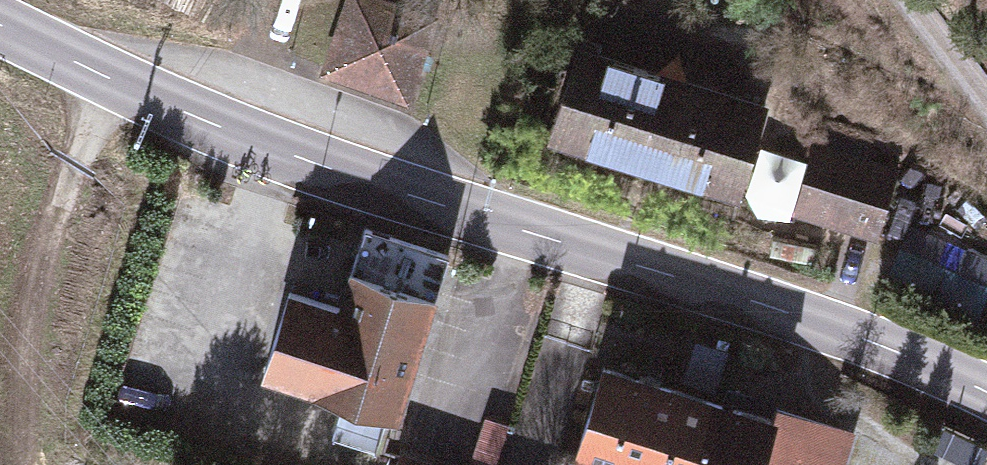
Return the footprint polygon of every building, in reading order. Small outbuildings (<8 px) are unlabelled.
[(322,67),(414,99),(444,14),(404,0),(345,0),(322,67)] [(770,91),(577,32),(547,129),(739,188),(770,91)] [(434,285),(348,259),(337,294),(287,278),(261,362),(398,404),(434,285)] [(601,349),(569,443),(634,464),(848,464),(861,426),(775,396),(771,408),(601,349)] [(399,444),(393,464),(469,464),(399,444)]
